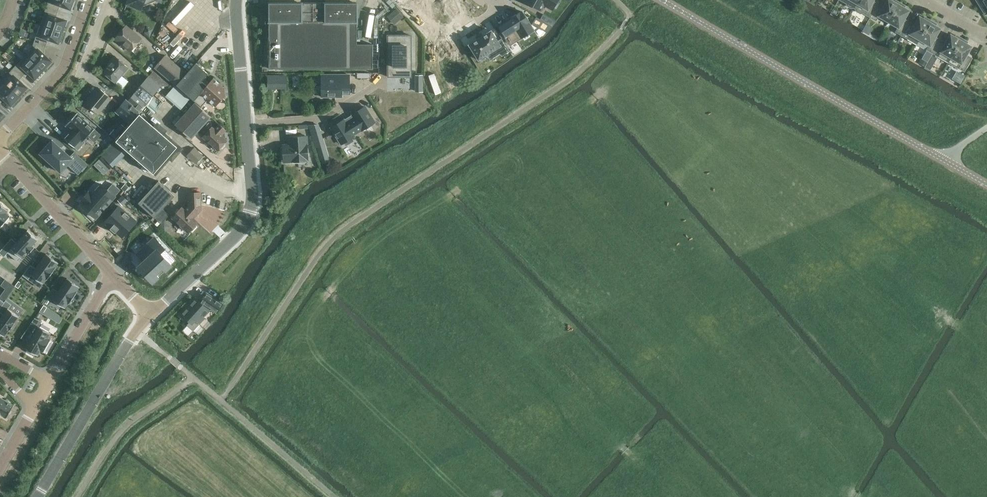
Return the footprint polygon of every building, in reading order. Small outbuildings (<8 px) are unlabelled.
[(49,1),(48,0),(46,7),(58,11),(60,5),(70,9),(73,0),(49,0),(49,1)] [(127,4),(141,9),(143,5),(144,5),(155,0),(128,0),(127,4)] [(418,4),(424,14),(442,3),(440,0),(425,0),(418,4)] [(525,1),(541,10),(544,4),(549,7),(553,0),(526,0),(525,1)] [(859,0),(840,0),(846,3),(847,6),(851,9),(853,8),(854,8),(859,0)] [(854,8),(856,9),(856,11),(860,14),(862,13),(870,17),(878,4),(872,1),(873,0),(859,0),(854,8)] [(899,2),(895,0),(894,0),(893,1),(890,0),(887,0),(883,7),(878,4),(870,17),(876,20),(878,16),(888,22),(899,2)] [(984,0),(983,0),(975,0),(982,11),(986,9),(986,0),(984,0)] [(357,39),(357,2),(269,2),(269,69),(372,68),(373,68),(373,44),(357,44),(357,39)] [(901,35),(909,22),(903,19),(908,10),(903,7),(904,5),(899,2),(888,22),(898,27),(895,32),(901,35)] [(44,13),(41,24),(62,32),(66,20),(56,17),(58,11),(46,7),(44,13)] [(395,23),(404,16),(397,8),(388,15),(395,23)] [(534,30),(522,11),(498,26),(508,42),(516,37),(518,40),(534,30)] [(917,44),(919,40),(930,20),(925,17),(924,19),(919,16),(914,25),(909,22),(901,35),(917,44)] [(932,53),(940,40),(935,37),(940,28),(934,25),(936,23),(930,20),(919,40),(929,45),(927,50),(932,53)] [(41,24),(37,35),(36,34),(34,41),(46,45),(48,39),(58,43),(62,32),(41,24)] [(115,38),(131,51),(141,39),(126,26),(115,38)] [(508,51),(501,39),(498,42),(491,31),(491,30),(490,31),(470,44),(469,44),(469,45),(478,58),(478,59),(479,59),(497,47),(502,55),(508,51)] [(948,62),(962,38),(956,35),(955,37),(950,34),(945,43),(940,40),(932,53),(948,62)] [(388,76),(411,76),(411,35),(388,35),(388,76)] [(966,43),(967,41),(962,38),(948,62),(964,71),(971,58),(966,55),(971,46),(966,43)] [(33,46),(34,46),(26,54),(43,70),(51,61),(43,54),(46,45),(34,41),(33,46)] [(463,52),(454,57),(465,74),(473,69),(463,52)] [(19,62),(18,62),(14,67),(23,76),(27,71),(35,79),(43,70),(26,54),(19,62)] [(170,80),(179,70),(180,68),(165,55),(155,67),(170,80)] [(112,61),(103,72),(115,82),(128,67),(115,56),(111,60),(112,61)] [(454,57),(444,63),(455,80),(464,74),(454,57)] [(925,66),(928,60),(924,57),(920,64),(925,66)] [(928,60),(925,66),(930,70),(933,64),(928,61),(929,60),(928,60)] [(193,100),(207,85),(201,80),(208,73),(196,62),(176,85),(193,100)] [(10,72),(2,81),(19,96),(27,87),(19,80),(23,76),(14,67),(9,72),(10,72)] [(435,69),(425,75),(435,92),(445,86),(435,69)] [(349,75),(321,75),(321,97),(341,97),(342,95),(349,95),(349,75)] [(145,104),(161,86),(149,76),(133,94),(129,100),(140,109),(145,104)] [(286,76),(268,76),(268,87),(286,87),(286,76)] [(207,85),(193,100),(201,107),(208,100),(215,106),(225,95),(225,88),(213,78),(207,85)] [(0,83),(0,101),(3,98),(11,105),(19,96),(2,81),(0,83)] [(98,113),(109,99),(110,98),(98,87),(85,103),(98,113)] [(129,123),(139,111),(126,99),(115,111),(129,123)] [(191,139),(211,116),(196,103),(175,125),(191,139)] [(343,120),(331,127),(342,144),(345,143),(347,143),(349,142),(350,141),(352,139),(351,139),(354,137),(353,135),(361,129),(362,130),(375,122),(365,106),(352,114),(353,116),(344,121),(343,120)] [(78,150),(86,142),(84,141),(94,129),(77,113),(65,125),(71,130),(68,132),(64,138),(78,150)] [(115,142),(152,175),(176,148),(139,115),(115,142)] [(212,126),(202,136),(218,150),(220,148),(222,148),(225,145),(225,143),(227,140),(224,138),(225,137),(225,133),(224,132),(226,130),(219,124),(215,128),(212,126)] [(310,125),(321,163),(328,161),(318,125),(310,125)] [(284,163),(309,161),(307,136),(294,137),(295,144),(282,145),(284,163)] [(70,156),(52,140),(40,153),(61,172),(72,159),(83,169),(88,164),(74,152),(70,156)] [(196,164),(203,156),(194,148),(187,156),(196,164)] [(164,185),(159,181),(138,203),(155,217),(175,195),(170,191),(171,189),(165,184),(164,185)] [(88,192),(81,200),(84,203),(82,206),(96,218),(115,196),(120,190),(113,184),(108,190),(101,184),(91,194),(88,192)] [(172,217),(179,224),(188,232),(190,230),(193,232),(197,226),(195,224),(198,222),(193,218),(201,210),(201,192),(188,193),(188,205),(185,209),(182,206),(172,217)] [(10,216),(6,212),(8,210),(0,203),(0,227),(10,216)] [(119,206),(105,223),(111,228),(110,229),(111,229),(112,229),(115,232),(115,233),(116,232),(118,234),(122,237),(124,235),(133,224),(136,221),(132,217),(119,206)] [(0,251),(0,253),(4,257),(8,252),(18,261),(27,251),(29,253),(34,247),(32,245),(38,239),(27,230),(16,242),(12,238),(0,251)] [(138,254),(133,259),(139,266),(138,266),(153,282),(172,264),(171,264),(175,260),(165,249),(154,237),(137,253),(138,254)] [(30,265),(23,275),(28,279),(31,275),(43,284),(46,279),(47,280),(56,267),(55,267),(58,263),(46,254),(36,268),(30,265)] [(67,278),(52,300),(65,308),(68,304),(69,304),(77,292),(76,291),(80,287),(67,278)] [(210,308),(217,313),(223,303),(206,293),(200,302),(196,298),(190,305),(192,307),(189,310),(187,308),(182,314),(190,322),(188,325),(194,330),(205,318),(203,316),(209,310),(208,310),(210,308)] [(1,336),(2,334),(4,336),(9,329),(10,330),(15,323),(14,323),(19,316),(8,308),(11,304),(6,300),(4,302),(0,308),(0,312),(3,314),(0,319),(0,336),(1,336)] [(35,318),(23,336),(30,339),(25,348),(38,356),(41,351),(43,352),(51,339),(48,338),(51,333),(38,326),(41,322),(35,318)] [(1,416),(2,415),(6,418),(14,405),(13,405),(0,397),(0,415),(1,416)]
